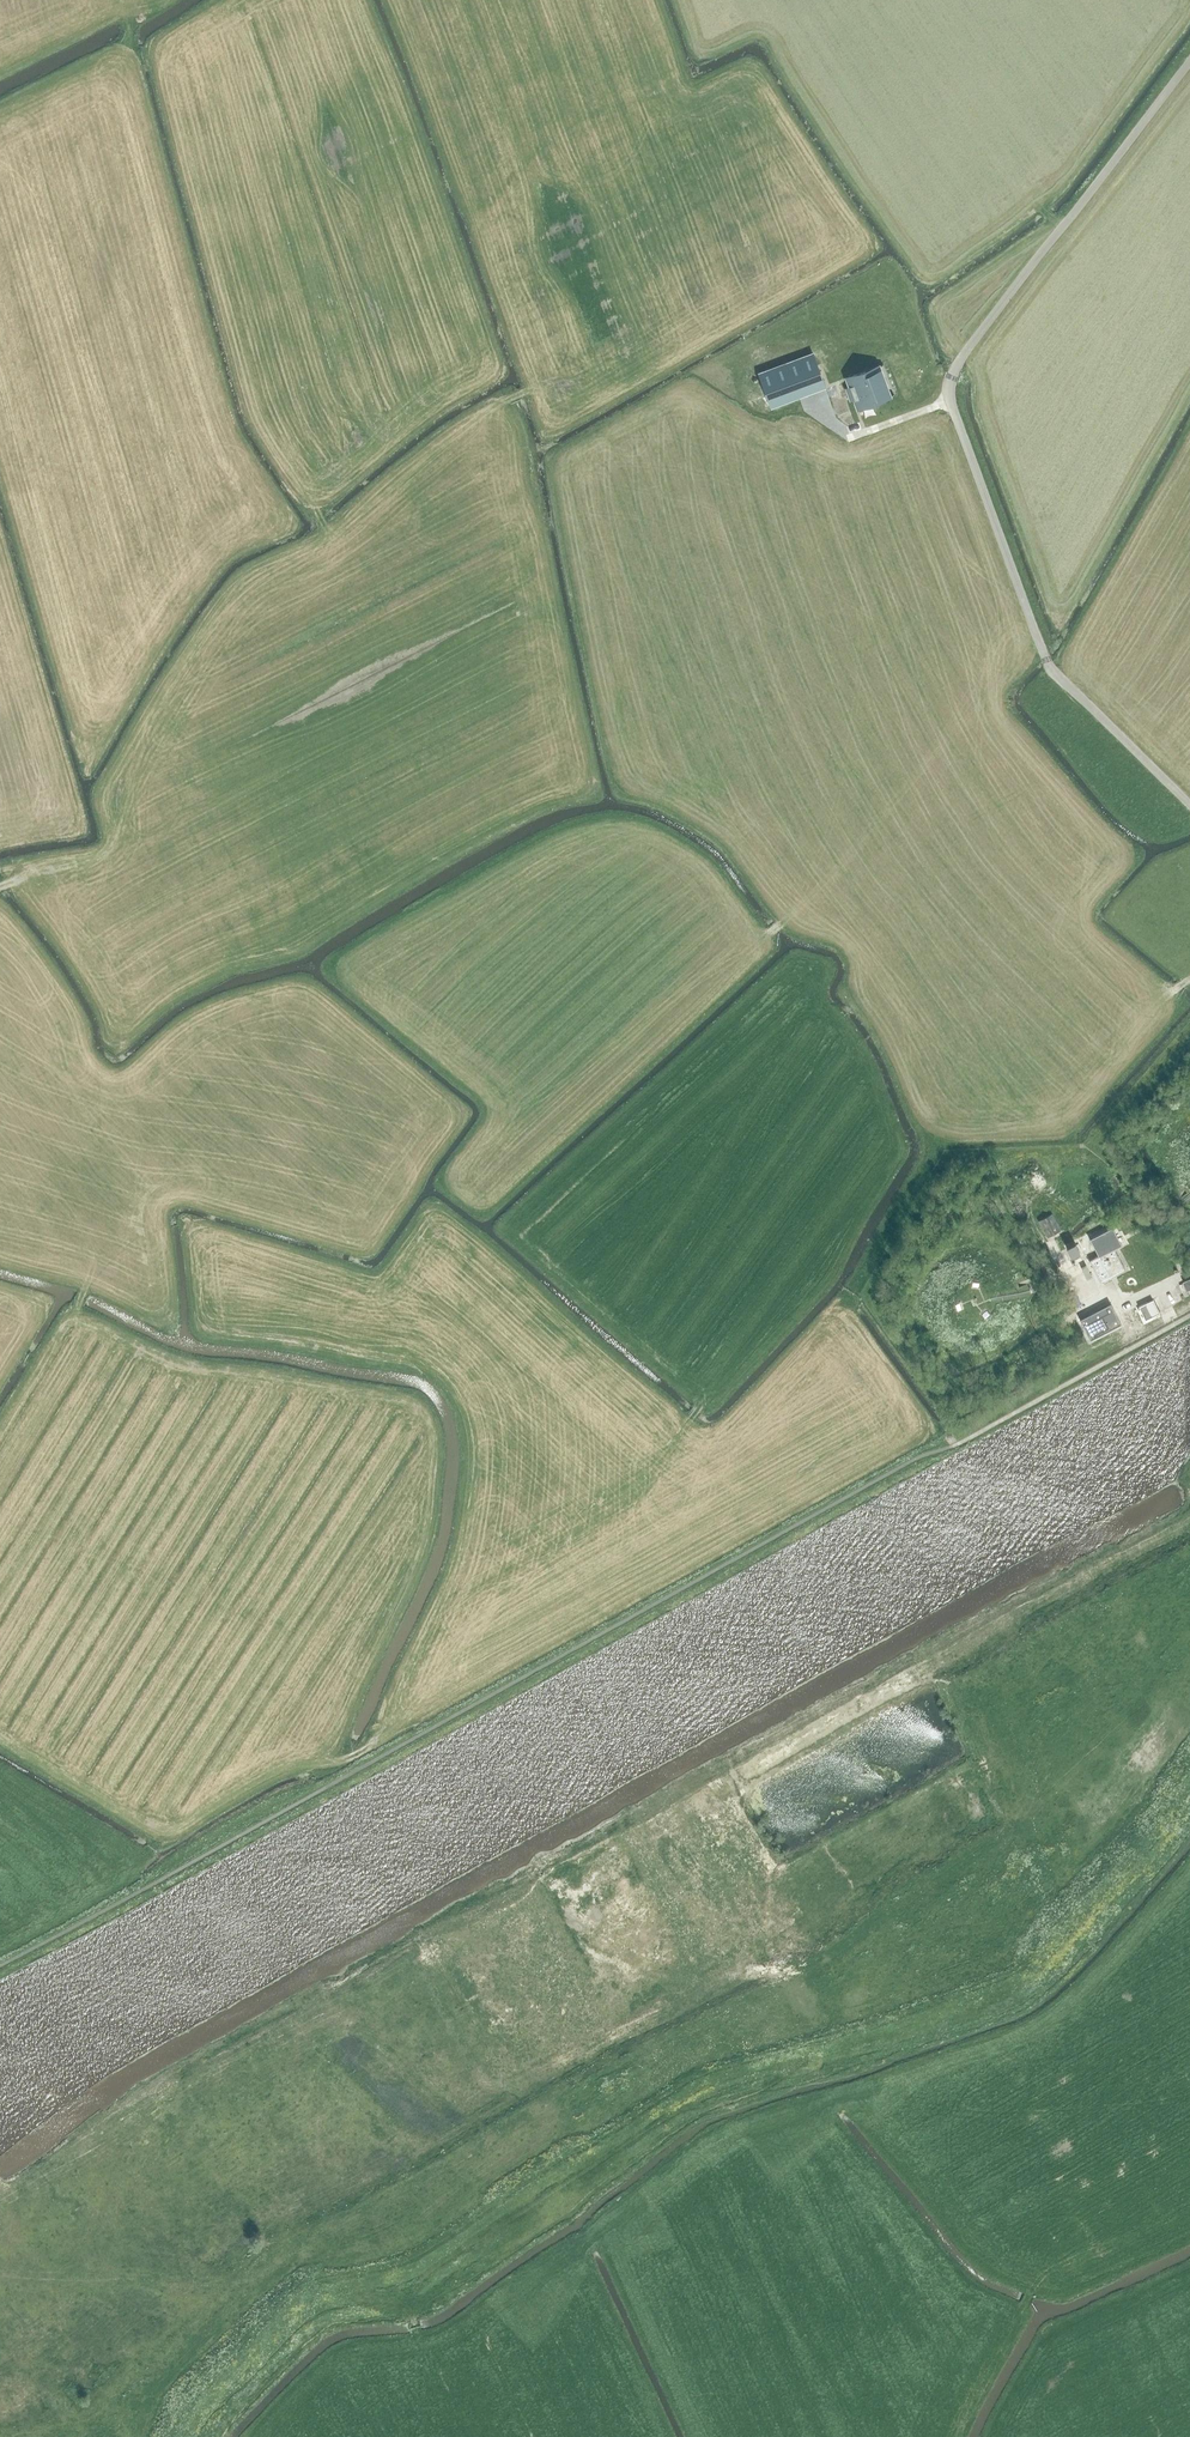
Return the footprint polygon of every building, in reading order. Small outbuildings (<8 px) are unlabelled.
[(771,406),(825,386),(813,354),(759,375),(771,406)] [(887,397),(876,367),(848,377),(859,408),(887,397)] [(1061,1230),(1052,1214),(1038,1221),(1047,1237),(1061,1230)] [(1121,1244),(1116,1234),(1094,1246),(1099,1255),(1096,1257),(1089,1260),(1100,1282),(1125,1269),(1114,1248),(1121,1244)] [(1071,1255),(1073,1254),(1077,1252),(1079,1251),(1075,1242),(1067,1247),(1071,1255)] [(1160,1247),(1165,1258),(1172,1255),(1167,1244),(1160,1247)] [(1159,1313),(1153,1300),(1139,1306),(1145,1319),(1159,1313)] [(1121,1323),(1111,1303),(1080,1318),(1090,1339),(1121,1323)]
